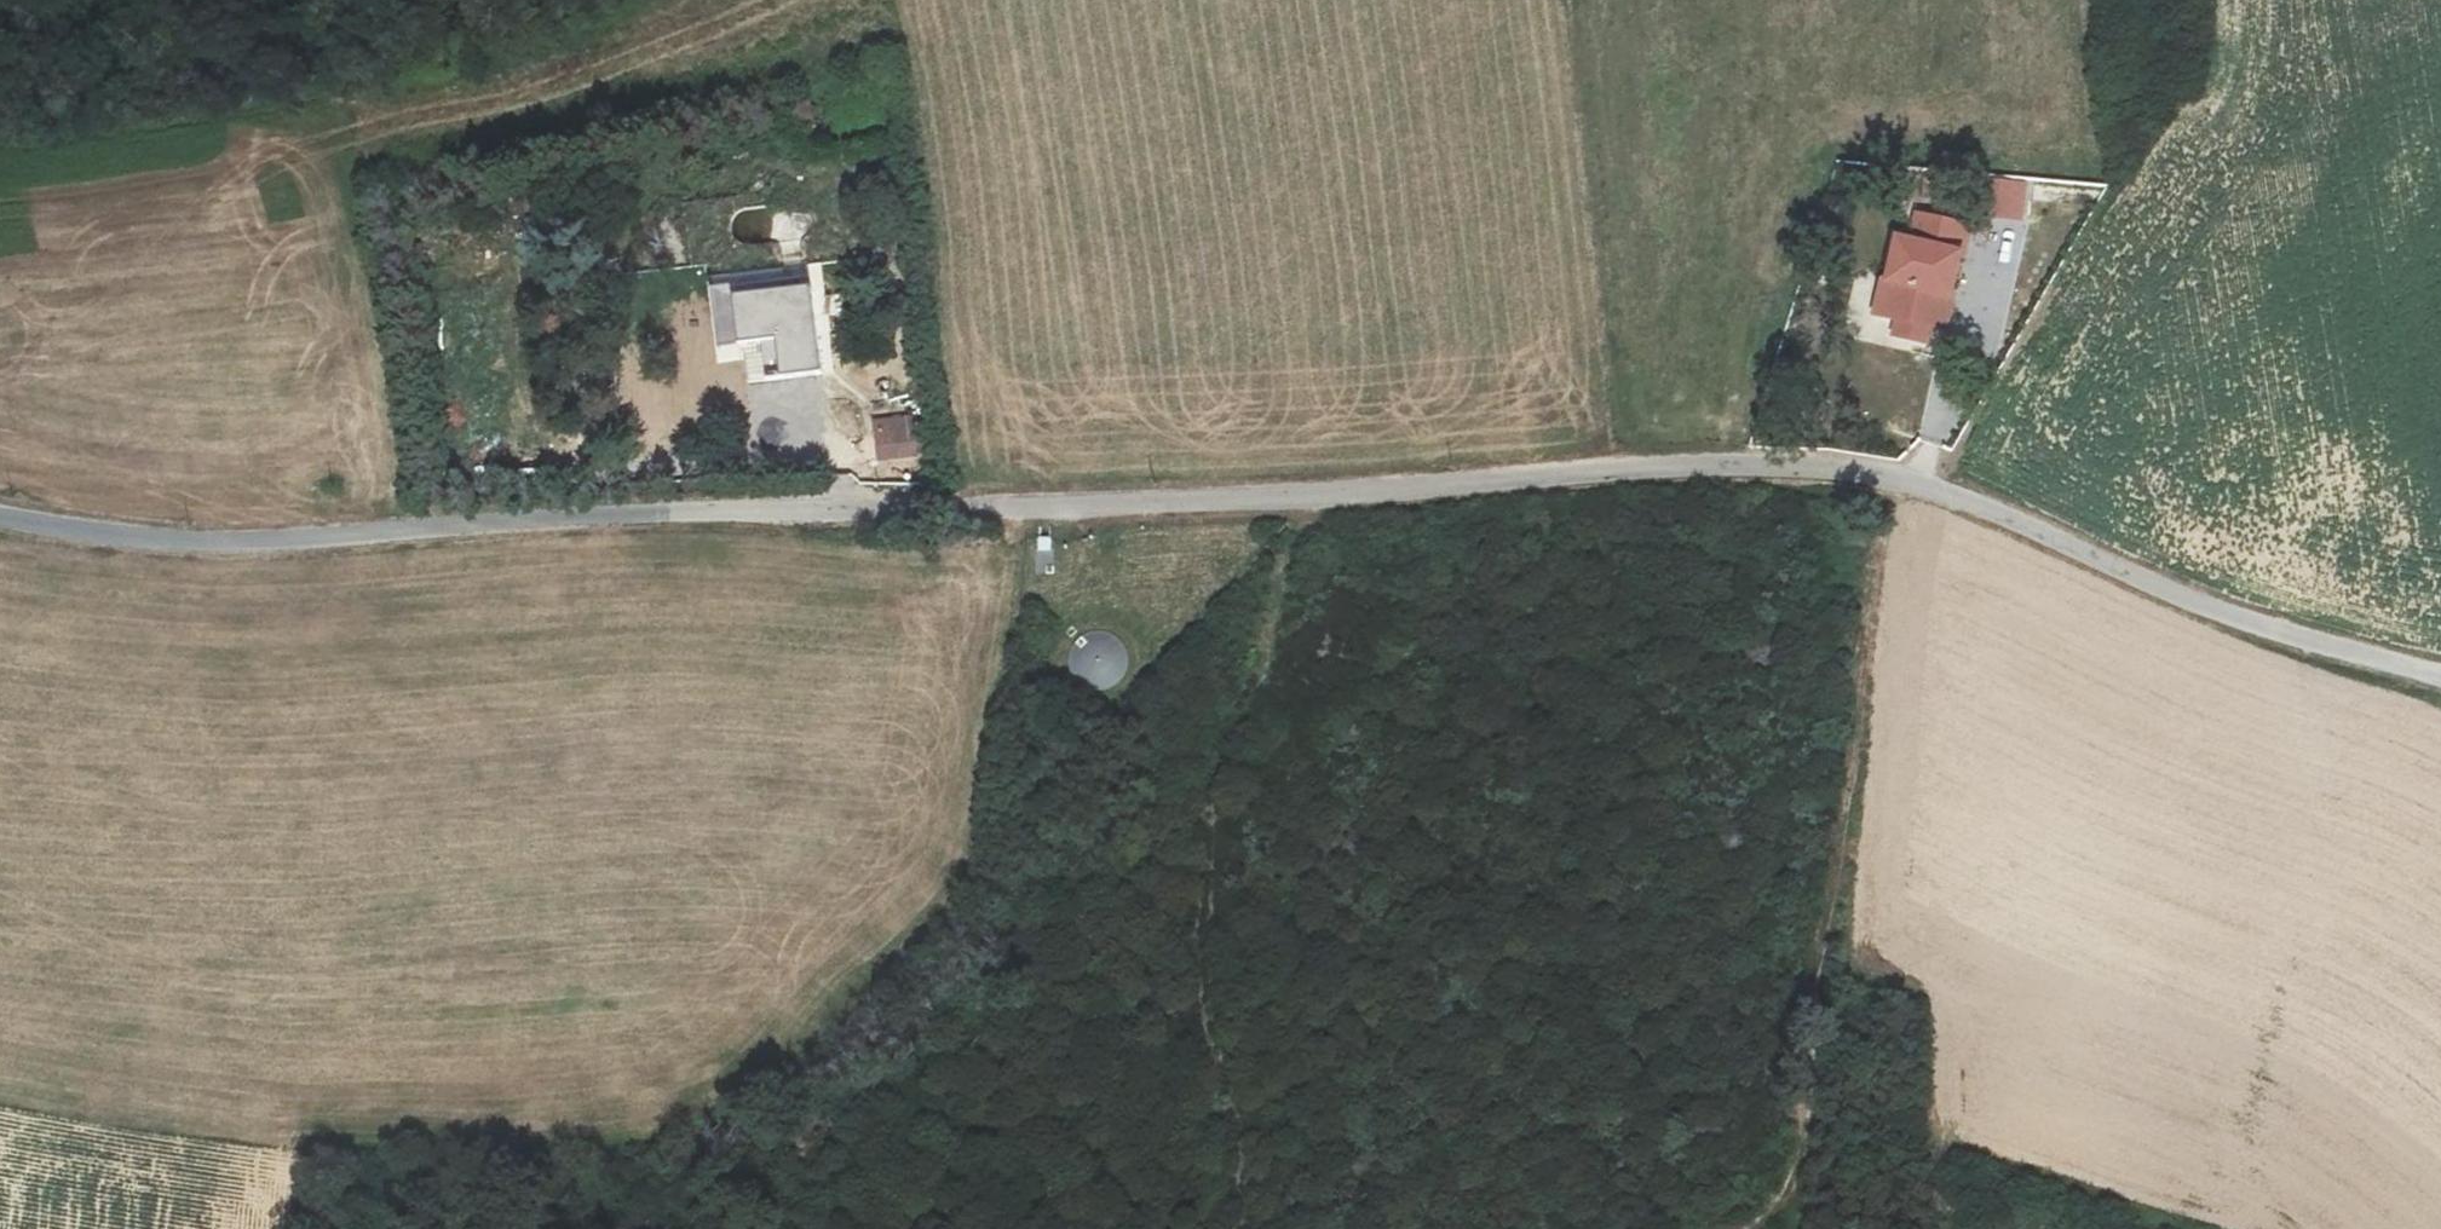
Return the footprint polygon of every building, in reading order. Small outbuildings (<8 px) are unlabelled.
[(816,127),(810,103),(793,108),(799,131),(816,127)] [(2022,221),(2025,184),(1976,179),(1973,216),(2022,221)] [(1945,325),(1969,224),(1915,211),(1909,236),(1897,234),(1886,280),(1881,278),(1873,312),(1896,317),(1892,334),(1926,342),(1931,322),(1945,325)] [(820,375),(810,292),(757,298),(761,330),(776,328),(782,380),(820,375)] [(880,462),(919,457),(913,417),(875,422),(880,462)] [(1075,659),(1100,691),(1130,667),(1105,635),(1075,659)]
